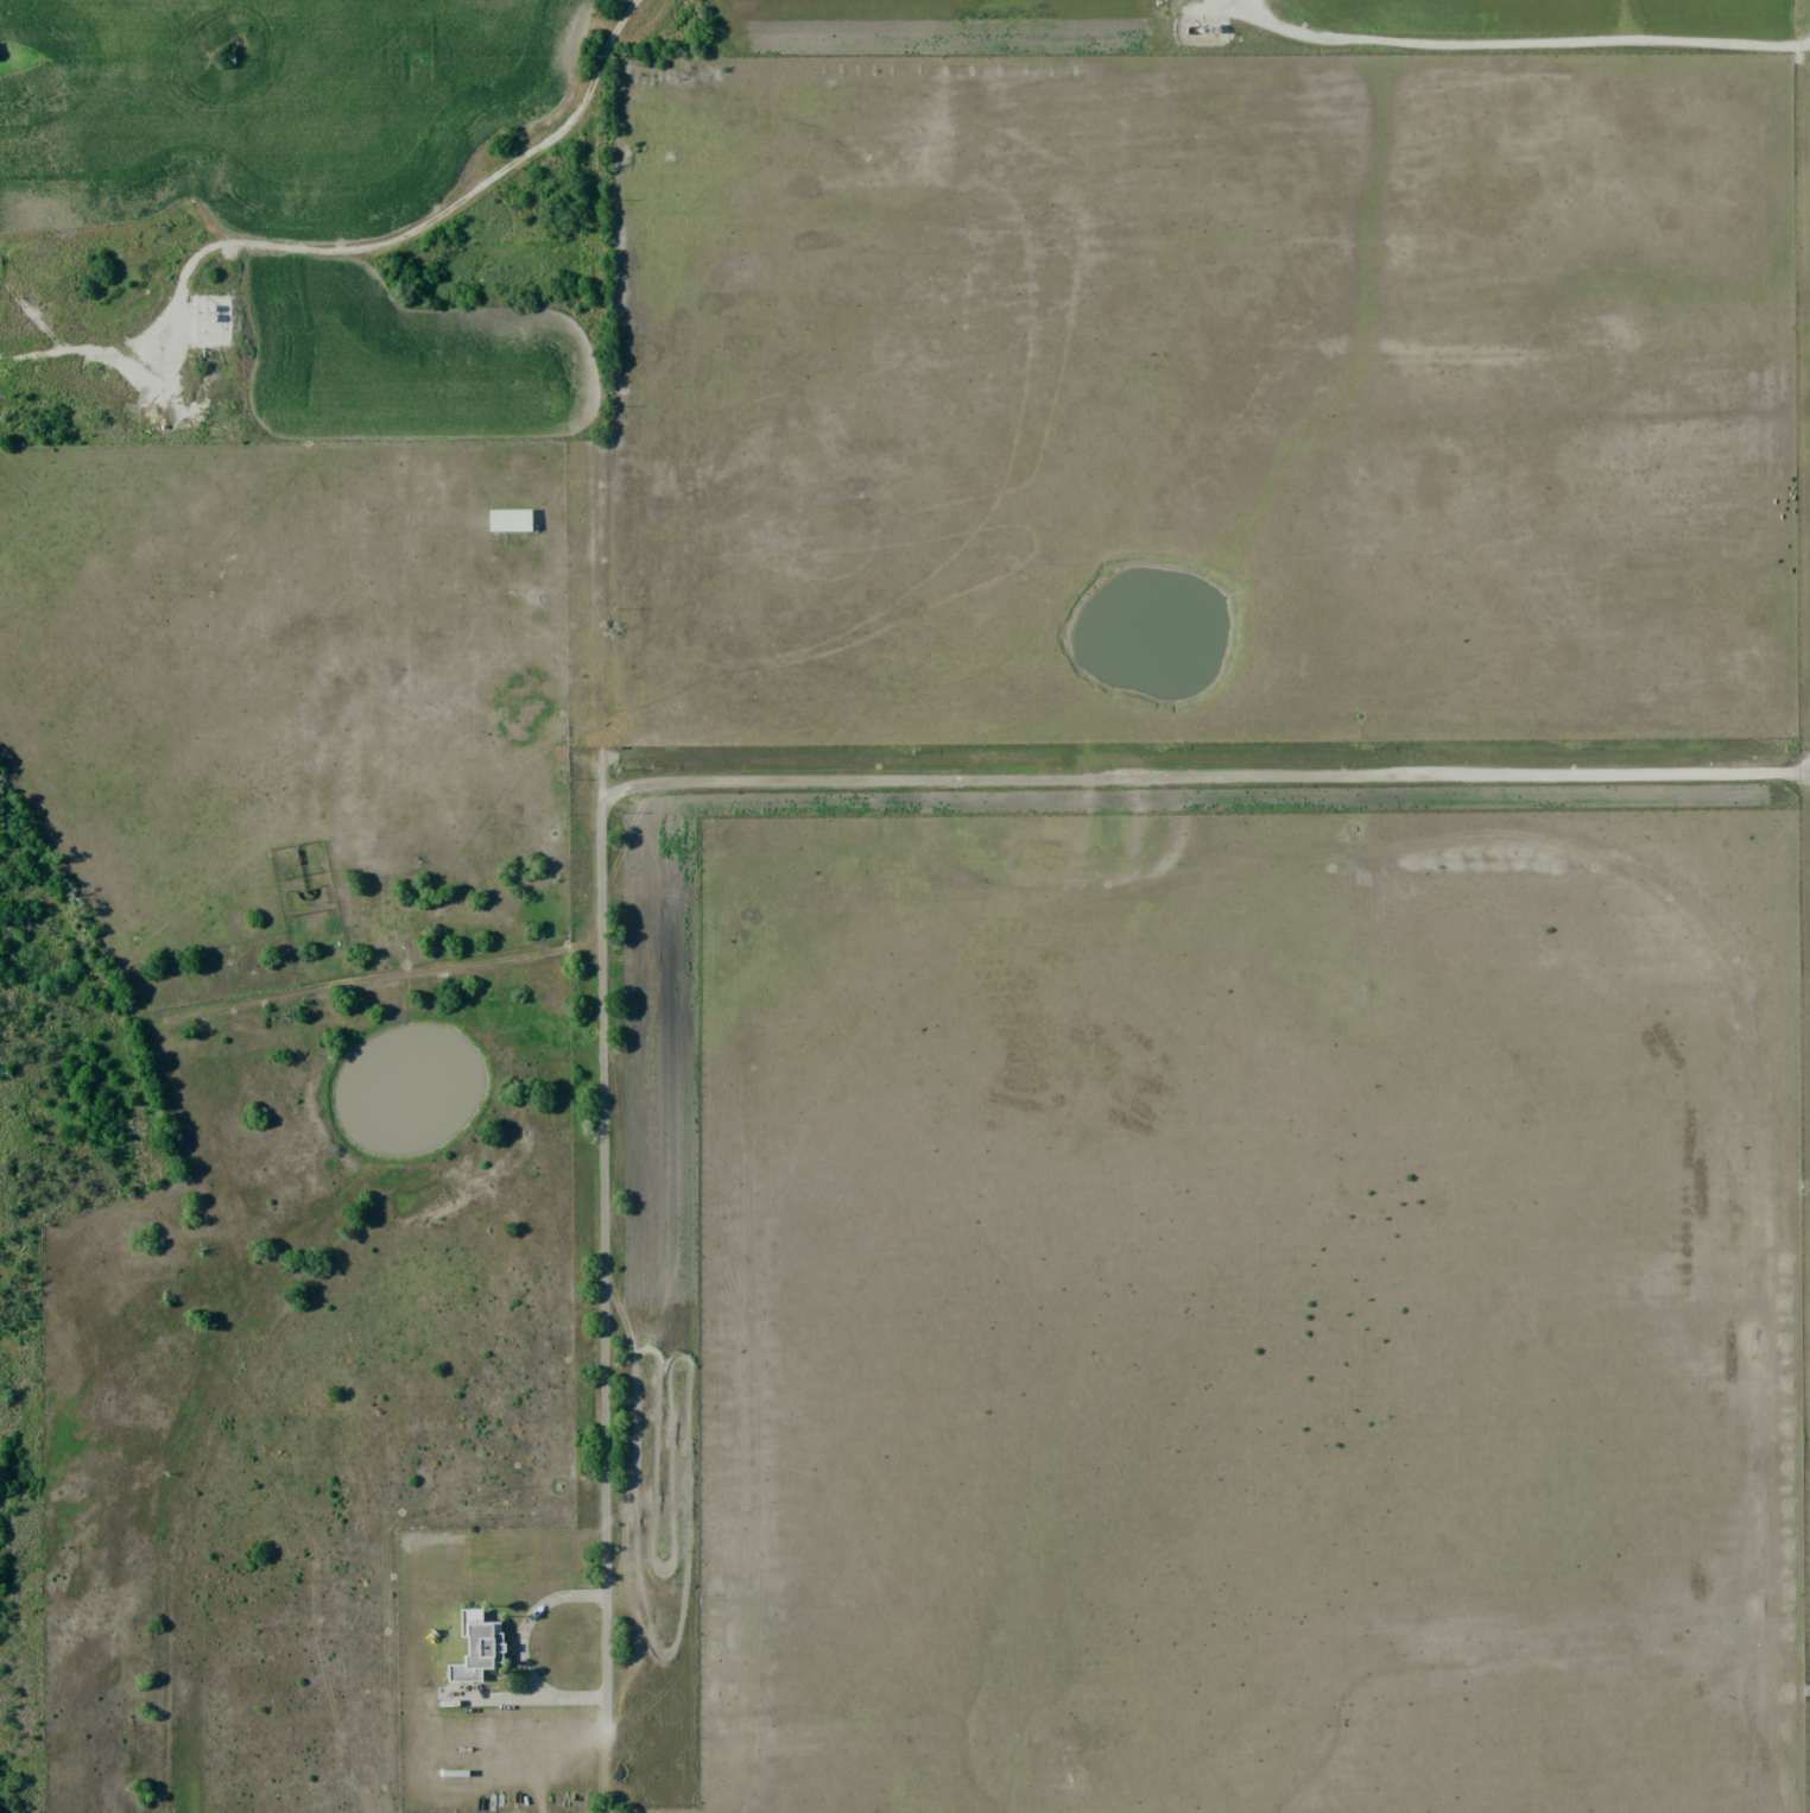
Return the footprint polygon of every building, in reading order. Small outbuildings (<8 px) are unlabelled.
[(488,531),(530,531),(530,510),(488,510),(488,531)] [(446,1682),(480,1681),(480,1668),(501,1668),(500,1621),(481,1621),(481,1608),(462,1609),(463,1664),(446,1664),(446,1682)]
